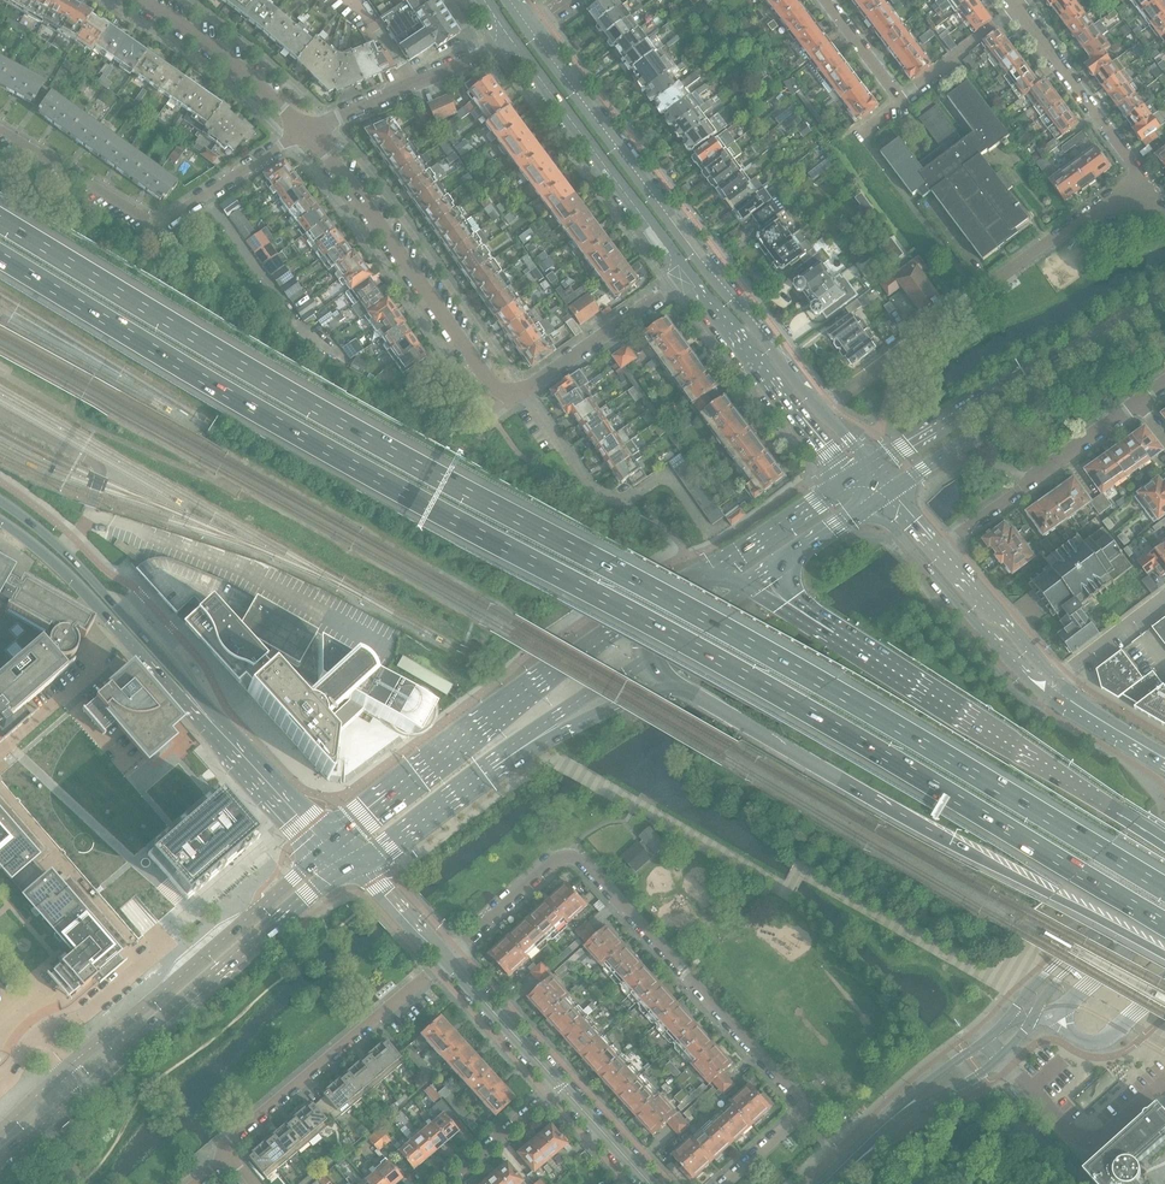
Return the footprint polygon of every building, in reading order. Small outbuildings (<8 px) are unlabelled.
[(9,3),(44,22),(56,0),(11,0),(9,3)] [(90,13),(66,0),(56,0),(44,22),(75,41),(92,15),(90,13)] [(278,13),(262,0),(229,0),(226,5),(240,15),(241,18),(245,22),(248,21),(262,32),(278,13)] [(437,0),(435,0),(425,7),(420,0),(407,0),(405,2),(403,3),(389,12),(383,16),(380,18),(408,61),(434,44),(437,48),(459,34),(437,0)] [(589,11),(598,23),(622,5),(618,0),(604,0),(589,11)] [(799,0),(767,0),(782,19),(802,4),(799,0)] [(883,0),(851,0),(866,20),(886,5),(883,0)] [(949,0),(939,0),(936,2),(936,3),(932,6),(936,10),(937,9),(941,6),(949,0)] [(972,0),(949,0),(941,6),(937,9),(940,14),(942,12),(943,13),(953,5),(958,10),(972,0)] [(983,8),(977,0),(972,0),(958,10),(964,19),(956,25),(958,27),(966,21),(983,8)] [(1078,5),(1075,0),(1061,0),(1053,6),(1056,11),(1056,13),(1056,15),(1058,16),(1060,16),(1061,18),(1078,5)] [(1132,1),(1141,13),(1159,0),(1134,0),(1132,1)] [(1141,13),(1150,25),(1164,13),(1164,0),(1159,0),(1141,13)] [(383,16),(389,12),(384,4),(378,8),(383,16)] [(637,12),(644,7),(641,4),(634,9),(637,12)] [(817,24),(808,12),(802,4),(782,19),(797,40),(817,24)] [(1111,12),(1114,10),(1109,4),(1106,6),(1111,12)] [(607,35),(632,16),(624,5),(623,6),(622,5),(598,23),(599,24),(597,27),(599,31),(603,30),(607,35)] [(901,25),(886,5),(866,20),(881,40),(901,25)] [(1069,28),(1086,15),(1078,5),(1061,18),(1064,22),(1064,23),(1065,25),(1068,27),(1069,28)] [(974,33),(992,20),(983,8),(966,21),(958,27),(961,31),(966,28),(967,29),(969,27),(974,33)] [(1115,11),(1107,17),(1110,21),(1118,15),(1115,11)] [(315,37),(299,24),(295,28),(278,13),(262,32),(276,43),(276,46),(280,50),(283,49),(296,61),(312,42),(315,37)] [(1150,25),(1159,36),(1164,32),(1164,13),(1150,25)] [(108,26),(93,16),(92,15),(75,41),(91,52),(95,46),(108,26)] [(1077,39),(1094,26),(1086,15),(1069,28),(1072,32),(1072,34),(1072,36),(1074,37),(1076,37),(1077,39)] [(304,25),(309,19),(306,16),(301,22),(304,25)] [(635,23),(636,22),(632,16),(607,35),(610,40),(609,43),(611,46),(614,45),(615,46),(640,28),(635,23)] [(8,19),(6,23),(15,29),(18,24),(8,19)] [(20,24),(17,30),(24,34),(27,28),(20,24)] [(817,24),(797,40),(791,44),(803,60),(805,63),(806,64),(812,60),(832,44),(817,24)] [(1131,31),(1126,25),(1126,24),(1119,30),(1124,36),(1131,31)] [(896,60),(916,45),(901,25),(881,40),(896,60)] [(147,53),(132,42),(132,39),(131,39),(127,36),(124,37),(109,26),(108,26),(95,46),(134,73),(147,53)] [(1084,49),(1101,36),(1094,26),(1077,39),(1080,43),(1079,44),(1080,46),(1082,47),(1084,48),(1084,49)] [(1137,35),(1142,31),(1138,27),(1134,31),(1137,35)] [(644,34),(640,29),(640,28),(615,46),(624,59),(649,40),(645,34),(644,34)] [(1007,41),(1005,38),(999,29),(982,42),(983,43),(982,43),(986,49),(984,51),(985,52),(979,57),(982,60),(1007,41)] [(332,44),(336,33),(334,31),(327,39),(332,44)] [(921,41),(932,33),(930,31),(919,39),(921,41)] [(924,45),(934,36),(932,33),(921,41),(924,45)] [(956,47),(956,46),(948,35),(947,36),(947,35),(942,39),(942,40),(950,51),(956,47)] [(669,47),(680,38),(679,36),(667,45),(669,47)] [(1103,52),(1110,47),(1101,36),(1084,49),(1088,54),(1088,56),(1088,58),(1090,59),(1092,59),(1093,60),(1103,52)] [(1145,47),(1150,43),(1145,36),(1140,40),(1145,47)] [(341,57),(334,57),(315,39),(312,42),(296,61),(328,92),(335,90),(334,88),(341,57)] [(651,40),(650,41),(649,40),(624,59),(627,63),(625,64),(630,70),(632,68),(633,70),(634,69),(655,53),(657,51),(653,46),(654,44),(651,40)] [(997,64),(1015,51),(1007,41),(982,60),(984,63),(989,59),(995,67),(998,65),(997,64)] [(1114,51),(1121,46),(1118,42),(1111,47),(1114,51)] [(394,68),(379,45),(376,43),(367,46),(379,74),(394,68)] [(847,64),(838,52),(832,44),(812,60),(813,61),(808,65),(821,84),(827,80),(847,64)] [(932,65),(921,51),(916,45),(896,60),(911,81),(932,65)] [(379,74),(367,46),(352,53),(350,55),(345,58),(341,57),(334,88),(335,90),(336,92),(379,74)] [(998,81),(1023,62),(1015,51),(997,64),(998,65),(1002,71),(1000,72),(1002,74),(996,78),(998,81)] [(756,59),(751,52),(740,60),(745,67),(756,59)] [(1094,76),(1095,76),(1112,63),(1103,52),(1093,60),(1085,65),(1089,71),(1089,72),(1089,74),(1091,75),(1093,75),(1094,76)] [(184,79),(169,68),(168,66),(168,65),(164,62),(161,63),(147,53),(134,73),(170,99),(184,79)] [(647,89),(670,71),(674,69),(666,57),(661,61),(655,53),(634,69),(638,74),(636,75),(642,82),(640,86),(643,90),(647,89)] [(978,67),(974,61),(970,56),(967,58),(963,61),(971,72),(978,67)] [(0,59),(0,82),(10,64),(0,59)] [(677,72),(686,66),(683,62),(674,69),(670,71),(647,89),(651,95),(649,98),(652,102),(656,101),(683,81),(682,80),(679,83),(675,77),(679,74),(677,72)] [(1012,88),(1032,73),(1023,62),(998,81),(1001,85),(1007,81),(1012,88)] [(106,63),(100,71),(104,74),(109,66),(110,66),(106,63)] [(1103,87),(1121,75),(1112,63),(1095,76),(1098,80),(1098,81),(1098,84),(1100,85),(1102,85),(1103,87)] [(26,73),(10,64),(0,82),(0,87),(30,102),(31,101),(33,102),(43,82),(26,73)] [(863,85),(854,73),(847,64),(827,80),(842,100),(863,85)] [(98,83),(108,90),(112,84),(106,80),(113,69),(109,66),(104,74),(98,83)] [(1164,74),(1161,71),(1158,67),(1153,71),(1158,78),(1164,74)] [(755,79),(762,74),(757,68),(751,73),(755,79)] [(688,88),(701,78),(696,72),(683,81),(656,101),(660,107),(658,110),(661,114),(665,113),(665,114),(692,93),(688,88)] [(743,77),(747,81),(753,77),(749,73),(743,77)] [(1040,84),(1032,73),(1012,88),(1012,89),(1020,99),(1025,95),(1040,84)] [(468,94),(470,93),(474,98),(472,100),(471,101),(472,101),(464,106),(466,110),(458,116),(461,119),(461,120),(469,114),(474,120),(481,115),(487,123),(508,107),(511,105),(489,75),(468,90),(469,91),(467,93),(468,94)] [(1111,98),(1128,85),(1121,75),(1103,87),(1106,91),(1105,92),(1106,95),(1108,96),(1110,96),(1111,98)] [(769,88),(774,84),(769,77),(764,81),(769,88)] [(795,95),(797,93),(801,91),(803,89),(795,78),(787,85),(795,95)] [(205,123),(221,105),(206,95),(206,92),(205,92),(201,89),(199,89),(184,79),(170,99),(188,112),(186,116),(193,120),(195,117),(205,123)] [(1036,103),(1053,90),(1045,80),(1040,84),(1025,95),(1030,100),(1032,98),(1036,103)] [(1006,140),(1010,137),(969,82),(948,98),(974,133),(963,142),(957,134),(958,133),(937,105),(919,118),(940,146),(918,163),(900,138),(881,152),(912,195),(918,191),(923,198),(931,191),(983,260),(998,249),(992,241),(1001,235),(1010,228),(1012,232),(1028,220),(1008,192),(1013,189),(1001,172),(995,176),(981,156),(988,151),(989,153),(991,151),(995,155),(1003,149),(999,145),(1002,143),(1005,148),(1010,145),(1006,140)] [(879,106),(869,93),(863,85),(842,100),(858,121),(879,106)] [(1119,109),(1137,96),(1128,85),(1111,98),(1114,102),(1114,103),(1114,105),(1116,107),(1118,107),(1119,109)] [(695,100),(708,91),(704,86),(693,94),(692,93),(665,114),(669,119),(668,122),(671,127),(674,126),(675,126),(701,107),(695,100)] [(143,90),(135,101),(140,104),(147,93),(143,90)] [(1041,116),(1061,101),(1053,90),(1036,103),(1037,104),(1034,106),(1041,116)] [(67,135),(82,115),(51,93),(48,96),(38,111),(39,113),(38,114),(67,135)] [(442,97),(448,111),(455,108),(449,94),(442,97)] [(1127,120),(1145,107),(1137,96),(1119,109),(1122,112),(1122,114),(1123,116),(1125,118),(1126,118),(1127,120)] [(435,100),(441,114),(448,111),(442,97),(435,100)] [(920,113),(936,101),(933,97),(917,109),(920,113)] [(427,104),(434,118),(441,114),(435,100),(427,104)] [(1049,129),(1070,112),(1061,101),(1041,116),(1030,125),(1033,128),(1043,121),(1049,129)] [(788,102),(780,108),(788,118),(796,112),(788,102)] [(703,111),(708,107),(705,104),(701,107),(675,126),(679,132),(677,135),(680,139),(683,138),(684,139),(710,120),(703,111)] [(1002,113),(1008,108),(1004,104),(998,108),(1002,113)] [(232,151),(242,140),(246,142),(252,135),(249,133),(251,131),(243,124),(242,127),(226,113),(228,111),(221,105),(205,123),(203,127),(205,128),(202,132),(209,137),(210,136),(217,140),(219,142),(226,149),(227,147),(232,151)] [(421,117),(426,114),(421,107),(416,111),(421,117)] [(507,153),(529,136),(508,107),(487,123),(484,125),(490,133),(486,136),(490,142),(496,138),(502,145),(504,144),(508,150),(506,151),(507,153)] [(1152,118),(1152,117),(1145,107),(1127,120),(1130,123),(1130,125),(1131,127),(1133,128),(1134,129),(1135,129),(1133,130),(1134,131),(1152,118)] [(1055,140),(1078,123),(1070,112),(1049,129),(1053,135),(1052,136),(1055,140)] [(1164,124),(1164,120),(1159,112),(1152,117),(1152,118),(1134,131),(1137,135),(1137,136),(1138,139),(1140,140),(1141,140),(1142,141),(1143,141),(1154,133),(1160,129),(1161,129),(1160,127),(1164,124)] [(171,126),(176,129),(184,118),(179,114),(171,126)] [(719,114),(684,139),(688,144),(686,147),(689,151),(693,150),(693,151),(728,126),(719,114)] [(99,157),(113,137),(82,115),(67,135),(99,157)] [(796,115),(786,123),(790,129),(801,121),(796,115)] [(394,127),(395,126),(391,120),(366,131),(366,132),(372,141),(371,143),(374,146),(376,147),(377,148),(398,133),(394,127)] [(435,126),(431,121),(424,126),(428,131),(435,126)] [(452,125),(449,127),(453,133),(459,129),(455,123),(455,124),(452,125)] [(807,124),(797,131),(803,138),(812,131),(807,124)] [(1158,138),(1163,134),(1160,129),(1154,133),(1158,138)] [(407,140),(407,139),(401,131),(398,133),(377,148),(381,155),(381,156),(383,159),(385,160),(386,161),(408,146),(405,142),(407,140)] [(727,131),(695,154),(695,155),(693,157),(692,159),(696,163),(698,164),(701,167),(729,147),(730,148),(736,144),(733,140),(734,139),(727,131)] [(1147,146),(1158,138),(1154,133),(1143,141),(1147,146)] [(551,166),(540,151),(529,136),(507,153),(508,154),(510,152),(515,159),(513,160),(523,174),(525,173),(530,179),(528,181),(529,182),(551,166)] [(144,160),(129,148),(113,137),(99,157),(130,180),(144,160)] [(464,140),(454,147),(460,157),(471,149),(464,140)] [(1042,157),(1056,147),(1051,141),(1038,152),(1042,157)] [(446,142),(440,147),(447,157),(454,152),(453,152),(446,142)] [(200,152),(203,148),(197,144),(194,149),(200,152)] [(413,154),(417,152),(411,144),(408,146),(386,161),(390,167),(390,168),(393,172),(395,173),(395,174),(417,159),(413,154)] [(200,155),(213,164),(217,157),(215,155),(218,149),(216,147),(212,153),(205,148),(200,155)] [(732,151),(730,148),(729,147),(701,167),(703,171),(703,173),(707,178),(709,178),(734,160),(729,154),(732,151)] [(1096,147),(1095,147),(1092,150),(1072,164),(1089,187),(1096,181),(1094,179),(1103,173),(1104,174),(1110,170),(1109,169),(1110,168),(1109,166),(1111,165),(1106,159),(1105,160),(1101,155),(1103,154),(1099,148),(1097,149),(1096,147)] [(181,155),(174,150),(169,158),(175,163),(181,155)] [(1164,150),(1156,156),(1158,160),(1156,161),(1163,170),(1164,169),(1164,150)] [(422,167),(431,161),(425,153),(417,159),(395,174),(400,180),(399,181),(402,185),(403,186),(404,186),(425,172),(422,167)] [(454,153),(445,159),(449,165),(458,158),(454,153)] [(472,157),(471,157),(469,153),(462,158),(465,162),(472,157)] [(1037,153),(1031,157),(1035,163),(1041,158),(1037,153)] [(467,165),(474,161),(472,157),(465,162),(467,165)] [(743,170),(756,161),(753,157),(741,166),(736,159),(734,160),(709,178),(708,180),(712,186),(714,186),(717,190),(743,170)] [(828,157),(809,172),(815,180),(834,165),(828,157)] [(176,182),(161,172),(144,160),(130,180),(159,201),(160,199),(162,201),(170,189),(171,190),(175,185),(174,184),(176,182)] [(292,174),(284,163),(283,163),(264,175),(268,181),(265,183),(269,189),(292,174)] [(1082,192),(1089,187),(1072,164),(1057,175),(1058,176),(1049,182),(1064,202),(1071,198),(1070,197),(1080,189),(1082,192)] [(442,179),(433,166),(425,172),(404,186),(409,193),(408,194),(411,198),(412,198),(413,199),(438,182),(442,179)] [(573,195),(562,180),(551,166),(529,182),(530,183),(532,182),(536,188),(535,189),(545,203),(547,202),(551,208),(550,210),(550,211),(573,195)] [(725,201),(752,181),(743,170),(717,190),(720,193),(719,195),(723,200),(725,201)] [(299,186),(300,185),(292,174),(269,189),(273,194),(276,193),(280,198),(299,186)] [(469,174),(461,180),(464,185),(472,179),(469,174)] [(760,192),(752,181),(725,201),(725,202),(729,208),(730,208),(733,212),(760,192)] [(440,193),(444,190),(438,182),(413,199),(418,205),(417,207),(420,211),(422,211),(423,212),(444,198),(440,193)] [(493,187),(492,186),(490,183),(483,188),(486,191),(493,187)] [(308,197),(307,197),(299,186),(280,198),(279,199),(284,205),(281,207),(285,213),(288,211),(308,197)] [(762,198),(763,197),(760,192),(733,212),(741,223),(752,215),(767,205),(762,198)] [(449,206),(453,203),(447,195),(444,198),(423,212),(427,218),(426,220),(429,224),(431,224),(432,225),(453,211),(449,206)] [(594,224),(583,209),(573,195),(550,211),(551,212),(553,211),(558,217),(556,219),(566,233),(568,231),(573,238),(571,239),(572,240),(594,224)] [(229,216),(239,209),(241,208),(233,196),(219,205),(227,218),(229,217),(229,216)] [(777,216),(788,208),(778,196),(767,205),(752,215),(764,231),(760,235),(758,235),(758,239),(759,239),(763,244),(760,247),(766,256),(792,236),(788,230),(787,231),(783,226),(781,228),(779,225),(778,226),(776,222),(780,219),(777,216)] [(317,209),(316,208),(308,197),(288,211),(292,217),(289,219),(293,225),(297,222),(317,209)] [(490,203),(487,198),(480,203),(483,208),(490,203)] [(492,221),(499,216),(491,204),(483,209),(492,221)] [(459,218),(462,216),(456,208),(453,211),(432,225),(436,231),(435,233),(438,237),(440,237),(440,238),(462,223),(459,218)] [(238,229),(247,222),(239,209),(229,216),(229,217),(238,229)] [(325,220),(317,209),(297,222),(301,228),(299,230),(303,236),(306,234),(325,220)] [(516,220),(513,216),(507,221),(510,225),(516,220)] [(449,251),(479,230),(470,217),(462,223),(440,238),(445,244),(444,245),(447,250),(449,250),(449,251)] [(312,247),(315,245),(334,232),(325,220),(306,234),(310,240),(307,242),(312,247)] [(246,241),(256,233),(247,222),(238,229),(246,241)] [(572,240),(568,243),(574,251),(572,252),(577,259),(583,255),(588,262),(590,260),(595,267),(592,268),(593,270),(616,253),(594,224),(572,240)] [(519,238),(524,244),(535,236),(530,229),(519,238)] [(486,244),(488,243),(479,230),(449,251),(454,257),(453,259),(456,263),(458,263),(459,264),(487,245),(486,244)] [(246,241),(255,253),(268,243),(259,231),(256,233),(246,241)] [(320,258),(342,242),(334,232),(315,245),(319,250),(316,252),(320,258)] [(804,263),(807,261),(829,246),(823,238),(812,246),(809,242),(806,241),(800,233),(793,237),(792,236),(766,256),(772,264),(775,261),(779,267),(780,268),(784,268),(784,267),(790,263),(791,265),(800,258),(804,263)] [(891,237),(879,247),(892,264),(904,254),(891,237)] [(334,266),(351,254),(342,242),(320,258),(329,270),(334,266)] [(534,246),(534,245),(532,242),(525,247),(528,250),(534,246)] [(254,253),(263,264),(274,256),(266,245),(255,253),(254,253)] [(486,258),(493,253),(487,245),(459,264),(463,270),(463,272),(467,278),(489,262),(486,258)] [(530,254),(537,249),(534,246),(528,250),(530,254)] [(795,282),(795,287),(797,291),(802,292),(808,299),(837,277),(827,263),(829,261),(825,255),(822,250),(807,261),(813,269),(795,282)] [(362,264),(361,264),(353,253),(351,254),(334,266),(338,271),(333,275),(338,281),(362,264)] [(638,283),(627,268),(616,253),(593,270),(594,271),(596,269),(601,276),(599,277),(609,291),(611,290),(616,296),(614,298),(615,299),(638,283)] [(272,276),(285,267),(276,255),(264,264),(272,276)] [(528,273),(536,268),(527,255),(520,260),(527,270),(527,271),(528,273)] [(919,257),(912,261),(908,255),(907,256),(911,262),(881,284),(889,295),(901,286),(919,311),(932,302),(934,305),(938,303),(935,299),(939,297),(921,272),(927,268),(919,257)] [(495,271),(498,268),(492,260),(489,262),(467,278),(474,288),(476,289),(477,290),(498,275),(495,271)] [(544,261),(539,264),(544,271),(549,267),(544,261)] [(368,277),(370,275),(362,264),(338,281),(342,287),(346,283),(350,289),(368,277)] [(280,287),(293,278),(285,267),(272,276),(280,287)] [(532,280),(539,275),(535,269),(528,274),(532,280)] [(504,283),(507,281),(501,273),(498,275),(477,290),(481,296),(481,298),(483,301),(485,302),(486,303),(507,288),(504,283)] [(558,279),(555,275),(554,274),(548,279),(551,283),(558,279)] [(837,277),(808,299),(812,305),(812,310),(814,314),(820,315),(822,313),(827,319),(858,295),(844,277),(842,279),(840,276),(837,277)] [(353,306),(359,301),(377,289),(368,277),(350,289),(344,294),(353,306)] [(300,290),(301,289),(293,278),(280,287),(289,299),(301,290),(300,290)] [(573,281),(567,278),(561,283),(564,288),(573,281)] [(549,286),(545,280),(539,284),(543,290),(549,286)] [(513,296),(516,294),(510,286),(507,288),(486,303),(490,309),(490,310),(492,314),(494,314),(495,315),(516,301),(513,296)] [(566,305),(585,291),(582,286),(573,293),(569,288),(564,291),(560,287),(555,290),(566,305)] [(368,313),(386,301),(377,289),(359,301),(368,313)] [(599,311),(588,295),(587,294),(581,298),(593,315),(599,311)] [(522,309),(525,307),(519,298),(516,301),(495,315),(499,321),(499,324),(501,327),(503,327),(504,329),(525,314),(522,309)] [(586,320),(593,315),(581,298),(574,303),(586,320)] [(312,309),(316,306),(312,300),(296,311),(304,322),(313,316),(315,314),(312,309)] [(395,312),(395,311),(387,300),(386,301),(368,313),(372,319),(369,321),(373,327),(395,312)] [(858,300),(846,308),(851,314),(862,306),(858,300)] [(580,324),(586,320),(574,303),(568,307),(580,324)] [(534,308),(525,314),(504,329),(508,334),(508,336),(510,340),(512,340),(513,341),(537,324),(542,320),(534,308)] [(896,309),(889,315),(898,326),(905,321),(896,309)] [(327,324),(334,319),(341,314),(338,310),(332,315),(330,312),(323,318),(327,324)] [(403,323),(403,322),(395,312),(373,327),(377,332),(379,330),(384,336),(402,324),(403,323)] [(337,323),(344,318),(341,314),(334,319),(337,323)] [(569,314),(562,319),(565,324),(566,323),(572,319),(569,314)] [(309,325),(316,320),(313,316),(304,322),(304,323),(309,325)] [(862,321),(857,324),(851,316),(827,333),(828,333),(834,341),(833,345),(837,350),(840,349),(867,329),(868,328),(862,321)] [(322,328),(327,324),(323,318),(317,322),(322,328)] [(668,318),(667,319),(667,318),(664,320),(664,319),(658,323),(659,324),(652,329),(651,328),(646,332),(646,333),(643,335),(660,358),(685,340),(680,334),(679,335),(671,324),(672,324),(668,318)] [(575,337),(581,332),(572,319),(566,323),(575,337)] [(410,336),(410,335),(402,324),(384,336),(382,337),(386,343),(383,345),(387,351),(410,336)] [(540,335),(543,333),(537,324),(513,341),(517,347),(517,349),(519,353),(521,353),(522,354),(543,339),(540,335)] [(875,349),(868,340),(872,337),(867,329),(840,349),(839,353),(842,357),(846,357),(852,366),(875,349)] [(400,359),(418,347),(410,336),(387,351),(395,362),(400,359)] [(556,350),(555,350),(546,337),(543,339),(522,354),(530,366),(532,366),(556,350)] [(349,361),(363,350),(356,340),(342,350),(349,361)] [(688,347),(689,346),(685,340),(660,358),(677,381),(702,363),(697,357),(696,357),(688,347)] [(631,362),(637,358),(628,345),(622,350),(619,352),(613,356),(630,381),(634,378),(626,366),(628,364),(631,362)] [(419,363),(426,359),(418,347),(400,359),(395,362),(408,381),(424,369),(419,363)] [(368,363),(355,357),(349,368),(362,374),(368,363)] [(718,385),(714,380),(713,380),(705,370),(706,369),(702,363),(677,381),(694,403),(690,406),(694,412),(711,400),(707,395),(717,387),(717,386),(718,385)] [(552,391),(560,403),(584,386),(588,383),(579,370),(564,381),(565,382),(552,391)] [(592,381),(595,385),(603,380),(600,375),(592,381)] [(647,404),(650,401),(634,378),(630,381),(647,404)] [(560,403),(568,415),(572,412),(588,401),(592,399),(593,398),(584,386),(560,403)] [(737,413),(730,403),(730,402),(726,397),(725,397),(714,405),(711,400),(694,412),(698,417),(702,414),(719,437),(743,419),(738,412),(737,413)] [(580,424),(600,410),(592,399),(588,401),(572,412),(580,424)] [(667,433),(670,430),(650,401),(647,404),(659,421),(667,433)] [(588,436),(608,422),(600,410),(580,424),(588,436)] [(615,423),(621,419),(618,415),(612,419),(615,423)] [(746,425),(747,425),(743,419),(719,437),(736,460),(760,441),(755,435),(754,436),(746,425)] [(659,438),(667,433),(659,421),(651,426),(659,438)] [(596,448),(616,434),(608,422),(588,436),(596,448)] [(1162,451),(1144,428),(1140,431),(1137,431),(1131,435),(1150,460),(1162,451)] [(605,459),(630,441),(622,430),(616,434),(596,448),(605,459)] [(679,451),(683,448),(670,430),(667,433),(679,451)] [(1150,460),(1131,435),(1125,439),(1125,443),(1121,445),(1138,468),(1150,460)] [(605,459),(613,471),(640,452),(631,440),(630,441),(605,459)] [(763,448),(764,447),(760,441),(736,460),(752,482),(776,465),(775,464),(776,464),(772,458),(771,459),(763,448)] [(1138,468),(1121,445),(1117,448),(1115,446),(1107,452),(1126,477),(1138,468)] [(636,462),(649,452),(647,448),(640,452),(613,471),(621,482),(627,478),(640,469),(636,462)] [(1126,477),(1107,452),(1100,457),(1101,459),(1097,463),(1114,486),(1126,477)] [(686,462),(681,454),(679,455),(668,462),(674,470),(686,462)] [(686,462),(674,470),(679,478),(692,469),(686,462)] [(1114,486),(1097,463),(1085,471),(1102,494),(1114,486)] [(784,477),(785,477),(776,465),(752,482),(747,487),(755,498),(775,484),(775,485),(785,478),(784,477)] [(646,477),(646,476),(640,469),(627,478),(633,486),(646,477)] [(684,485),(697,477),(692,469),(679,478),(684,485)] [(1134,498),(1144,511),(1164,494),(1164,478),(1163,475),(1162,476),(1158,479),(1154,482),(1150,485),(1138,494),(1134,498)] [(1150,476),(1146,479),(1150,485),(1154,482),(1150,476)] [(690,493),(702,485),(697,477),(684,485),(690,493)] [(1063,486),(1062,487),(1079,510),(1080,509),(1087,504),(1091,509),(1093,507),(1094,507),(1093,505),(1091,503),(1090,502),(1074,478),(1064,486),(1063,486)] [(695,501),(708,492),(702,485),(690,493),(695,501)] [(1056,488),(1048,493),(1067,519),(1079,510),(1062,487),(1058,490),(1056,488)] [(701,509),(713,500),(708,492),(695,501),(701,509)] [(1042,501),(1039,504),(1056,527),(1067,519),(1048,493),(1041,499),(1042,501)] [(1106,497),(1105,497),(1104,498),(1102,494),(1097,498),(1106,510),(1112,505),(1106,497)] [(1144,511),(1154,523),(1164,515),(1164,494),(1144,511)] [(1097,498),(1091,503),(1093,505),(1094,507),(1100,515),(1103,512),(1106,510),(1097,498)] [(719,508),(713,500),(701,509),(706,517),(719,508)] [(1037,505),(1027,512),(1044,535),(1054,528),(1056,527),(1039,504),(1037,505)] [(745,516),(744,515),(738,506),(724,516),(731,526),(745,516)] [(712,525),(724,516),(719,508),(706,517),(712,525)] [(1115,526),(1108,518),(1102,522),(1109,531),(1115,526)] [(1007,522),(984,540),(991,549),(993,548),(995,550),(1018,533),(1015,528),(1013,530),(1007,522)] [(1160,522),(1153,528),(1156,532),(1163,526),(1160,522)] [(1028,526),(1022,530),(1024,533),(1024,534),(1031,529),(1028,526)] [(1070,540),(1069,541),(1070,543),(1066,547),(1064,544),(1062,546),(1064,548),(1060,551),(1058,549),(1057,550),(1058,552),(1054,555),(1052,553),(1044,559),(1049,565),(1042,570),(1044,573),(1040,576),(1038,575),(1037,576),(1035,574),(1030,578),(1032,580),(1030,581),(1032,583),(1029,585),(1053,617),(1056,615),(1073,602),(1083,615),(1085,613),(1086,614),(1098,604),(1095,600),(1096,599),(1095,597),(1099,593),(1101,596),(1102,594),(1101,592),(1112,583),(1114,585),(1115,584),(1113,582),(1132,568),(1103,529),(1084,543),(1079,536),(1079,537),(1077,535),(1075,536),(1077,538),(1072,542),(1070,540)] [(1018,533),(995,550),(996,552),(996,556),(1000,561),(1003,562),(1027,545),(1018,533)] [(1123,533),(1118,537),(1124,546),(1130,541),(1123,533)] [(1054,549),(1046,538),(1040,542),(1048,553),(1054,549)] [(1154,548),(1154,549),(1164,562),(1164,539),(1162,541),(1154,548)] [(1027,545),(1003,562),(1004,562),(1005,564),(1013,574),(1033,558),(1028,550),(1030,549),(1028,547),(1027,545)] [(1128,546),(1124,550),(1129,557),(1133,554),(1128,546)] [(1136,561),(1147,575),(1155,570),(1161,578),(1163,577),(1164,576),(1164,562),(1154,549),(1154,548),(1146,554),(1136,561)] [(265,605),(233,586),(171,561),(167,560),(162,559),(156,559),(150,561),(145,563),(140,566),(137,568),(136,569),(152,587),(176,613),(191,600),(196,605),(201,611),(186,624),(212,653),(265,605)] [(124,657),(118,650),(104,662),(101,659),(84,639),(94,622),(23,581),(19,587),(14,584),(8,581),(11,575),(0,568),(0,765),(124,657)] [(1148,577),(1145,579),(1142,582),(1151,594),(1158,589),(1148,577)] [(1098,635),(1083,615),(1073,602),(1056,615),(1068,630),(1059,636),(1067,646),(1066,647),(1070,653),(1071,652),(1073,654),(1098,635)] [(433,695),(429,692),(425,689),(421,686),(416,685),(411,685),(406,685),(384,673),(265,605),(212,653),(329,782),(334,738),(333,737),(340,731),(347,725),(363,710),(379,719),(384,709),(385,712),(386,717),(387,722),(390,726),(391,728),(393,730),(397,733),(401,736),(406,737),(411,738),(415,738),(421,736),(425,734),(429,731),(433,727),(435,723),(437,718),(438,715),(438,712),(438,708),(437,704),(435,700),(433,695)] [(1152,627),(1164,645),(1164,617),(1152,627)] [(1152,671),(1142,679),(1121,651),(1097,670),(1102,689),(1118,699),(1123,695),(1139,705),(1134,708),(1164,726),(1164,688),(1152,671)] [(398,666),(396,668),(447,697),(449,693),(451,689),(453,686),(403,656),(398,666)] [(96,701),(83,712),(103,735),(116,724),(148,760),(172,739),(167,732),(180,721),(133,667),(109,688),(95,700),(96,701)] [(69,713),(1,772),(115,902),(121,897),(128,892),(134,899),(136,897),(164,873),(187,900),(259,838),(219,792),(217,789),(208,780),(203,774),(188,756),(178,764),(146,792),(141,796),(83,728),(70,714),(69,713)] [(194,752),(187,758),(202,775),(209,769),(194,752)] [(0,818),(0,868),(10,880),(12,878),(24,867),(25,867),(35,858),(0,818)] [(662,849),(666,845),(650,827),(639,837),(643,842),(639,845),(637,842),(621,856),(635,872),(659,851),(660,852),(662,850),(662,849)] [(0,1062),(9,1054),(3,1048),(7,1042),(10,1036),(15,1029),(21,1024),(25,1019),(34,1013),(40,1009),(45,1006),(50,1004),(56,1002),(61,1009),(70,1001),(47,974),(47,973),(50,976),(55,971),(54,969),(64,961),(74,952),(62,939),(25,897),(27,896),(19,887),(12,878),(10,880),(0,868),(0,1062)] [(27,896),(25,897),(62,939),(74,952),(64,961),(54,969),(55,971),(50,976),(47,973),(47,974),(70,1001),(71,1000),(68,997),(74,993),(75,994),(85,986),(97,975),(102,981),(99,984),(99,985),(126,961),(126,960),(123,963),(118,957),(120,956),(115,950),(87,918),(59,886),(50,875),(50,876),(40,884),(39,884),(39,885),(27,896)] [(588,906),(572,888),(568,884),(557,894),(556,893),(551,898),(551,899),(548,901),(568,923),(588,906)] [(549,941),(568,923),(548,901),(538,911),(537,910),(531,915),(532,916),(529,919),(549,941)] [(534,955),(549,941),(529,919),(518,929),(517,928),(511,933),(512,934),(509,936),(529,959),(534,955)] [(581,937),(592,928),(587,922),(580,928),(577,924),(572,929),(575,933),(576,932),(577,933),(581,937)] [(607,927),(598,935),(588,944),(585,947),(603,967),(625,947),(622,943),(623,943),(618,937),(617,938),(607,927)] [(583,940),(588,944),(598,935),(594,930),(583,940)] [(510,976),(529,959),(509,936),(499,946),(498,945),(492,950),(493,951),(489,954),(510,976)] [(582,943),(578,940),(578,939),(576,941),(569,948),(573,952),(582,943)] [(636,956),(635,957),(625,947),(603,967),(621,987),(643,966),(640,963),(641,962),(636,956)] [(566,958),(573,952),(569,948),(562,954),(566,958)] [(575,960),(584,953),(580,949),(570,958),(574,962),(572,964),(573,966),(577,962),(575,960)] [(552,971),(566,958),(562,954),(550,965),(546,960),(542,964),(541,963),(537,967),(542,973),(546,969),(545,968),(547,967),(552,971)] [(568,970),(573,966),(572,964),(574,962),(570,958),(555,971),(559,975),(567,968),(568,970)] [(654,976),(653,977),(643,966),(621,987),(639,1006),(661,986),(658,983),(659,982),(654,976)] [(536,978),(542,973),(537,967),(532,972),(531,973),(536,978)] [(600,974),(598,971),(595,968),(590,972),(595,978),(600,974)] [(551,976),(552,976),(548,971),(538,980),(542,985),(529,998),(531,999),(529,1001),(534,1008),(536,1006),(547,1018),(570,997),(551,976)] [(1131,976),(1124,982),(1128,987),(1135,981),(1131,976)] [(671,996),(663,988),(661,986),(639,1006),(657,1026),(679,1005),(676,1002),(677,1002),(672,996),(671,996)] [(592,1003),(583,1011),(570,997),(547,1018),(548,1019),(547,1021),(552,1027),(554,1026),(565,1037),(588,1016),(597,1008),(592,1003)] [(689,1015),(688,1016),(679,1005),(657,1026),(675,1045),(697,1025),(694,1022),(695,1021),(689,1015)] [(615,1026),(621,1021),(616,1015),(610,1020),(615,1026)] [(583,1057),(606,1036),(588,1016),(565,1037),(566,1039),(564,1040),(570,1047),(572,1045),(583,1057)] [(452,1031),(441,1019),(439,1017),(439,1018),(421,1035),(433,1048),(452,1031)] [(707,1035),(706,1036),(697,1025),(675,1045),(692,1064),(714,1045),(711,1042),(713,1041),(707,1035)] [(465,1045),(454,1033),(452,1031),(433,1048),(446,1062),(465,1045)] [(600,1076),(623,1055),(606,1036),(583,1057),(584,1058),(582,1060),(588,1066),(590,1065),(600,1076)] [(402,1058),(402,1057),(388,1040),(385,1043),(384,1042),(376,1048),(395,1071),(405,1062),(402,1058)] [(421,1059),(420,1058),(410,1045),(404,1050),(416,1064),(421,1059)] [(477,1058),(465,1046),(465,1045),(446,1062),(458,1075),(477,1058)] [(713,1082),(723,1073),(732,1064),(729,1061),(730,1060),(725,1055),(724,1056),(714,1045),(692,1064),(710,1084),(713,1082)] [(384,1080),(395,1071),(376,1048),(368,1054),(370,1056),(367,1058),(384,1080)] [(618,1096),(641,1075),(623,1055),(600,1076),(602,1078),(600,1079),(606,1086),(608,1084),(618,1096)] [(374,1088),(384,1080),(367,1058),(363,1061),(362,1060),(355,1066),(374,1088)] [(488,1070),(479,1060),(477,1058),(458,1075),(470,1089),(489,1071),(488,1070)] [(434,1074),(433,1073),(421,1059),(416,1064),(429,1079),(434,1074)] [(676,1078),(681,1073),(671,1061),(665,1066),(676,1078)] [(363,1097),(374,1088),(355,1066),(347,1072),(349,1074),(346,1076),(363,1097)] [(683,1077),(691,1070),(688,1068),(681,1075),(683,1077)] [(1086,1112),(1119,1083),(1107,1070),(1074,1099),(1086,1112)] [(501,1085),(490,1072),(489,1071),(470,1089),(482,1102),(501,1085)] [(728,1078),(723,1073),(713,1082),(718,1087),(728,1078)] [(636,1115),(659,1094),(641,1075),(618,1096),(619,1097),(618,1099),(624,1105),(625,1104),(636,1115)] [(353,1106),(363,1097),(346,1076),(342,1079),(341,1077),(334,1083),(353,1106)] [(428,1083),(424,1079),(424,1078),(414,1086),(418,1091),(428,1083)] [(724,1095),(735,1085),(730,1080),(719,1090),(722,1093),(724,1095)] [(704,1083),(703,1084),(701,1082),(697,1086),(698,1088),(690,1095),(691,1096),(689,1097),(692,1101),(708,1087),(704,1083)] [(353,1106),(334,1083),(326,1090),(328,1091),(324,1094),(326,1096),(321,1100),(332,1114),(336,1119),(353,1106)] [(514,1099),(503,1087),(501,1085),(482,1102),(494,1115),(513,1099),(514,1099)] [(763,1094),(760,1096),(750,1085),(731,1102),(752,1126),(754,1124),(755,1126),(762,1120),(760,1118),(772,1108),(771,1107),(773,1105),(763,1094)] [(440,1097),(434,1091),(430,1086),(424,1091),(434,1102),(440,1097)] [(457,1101),(447,1090),(445,1087),(439,1092),(451,1106),(457,1101)] [(719,1090),(717,1092),(713,1087),(697,1102),(700,1107),(715,1093),(718,1096),(722,1093),(719,1090)] [(683,1090),(674,1097),(680,1104),(689,1096),(683,1090)] [(678,1114),(677,1114),(659,1094),(636,1115),(637,1117),(636,1119),(642,1125),(643,1124),(654,1135),(667,1123),(672,1128),(683,1119),(678,1114)] [(404,1103),(408,1099),(404,1095),(400,1098),(404,1103)] [(689,1097),(691,1096),(690,1095),(683,1102),(678,1106),(677,1107),(681,1111),(692,1101),(689,1097)] [(397,1109),(404,1103),(400,1098),(393,1104),(397,1109)] [(440,1099),(431,1108),(437,1115),(438,1116),(431,1122),(447,1140),(448,1140),(453,1136),(453,1135),(458,1131),(448,1119),(453,1115),(440,1099)] [(326,1118),(332,1114),(321,1100),(315,1105),(313,1104),(310,1106),(309,1104),(301,1111),(320,1133),(330,1125),(327,1121),(327,1120),(326,1118)] [(468,1114),(457,1101),(451,1106),(463,1120),(468,1114)] [(741,1136),(752,1126),(731,1102),(711,1120),(733,1143),(735,1142),(736,1143),(742,1138),(741,1136)] [(1137,1182),(1139,1180),(1140,1177),(1141,1175),(1141,1172),(1141,1169),(1140,1166),(1138,1164),(1164,1140),(1164,1112),(1158,1104),(1083,1170),(1096,1183),(1139,1183),(1137,1182)] [(689,1116),(690,1116),(695,1111),(691,1107),(686,1112),(689,1116)] [(310,1142),(320,1133),(301,1111),(294,1117),(295,1119),(292,1121),(310,1142)] [(383,1121),(388,1116),(384,1111),(378,1116),(383,1121)] [(690,1116),(689,1116),(686,1112),(683,1115),(687,1119),(686,1119),(689,1123),(693,1119),(690,1116)] [(424,1113),(420,1117),(425,1122),(429,1119),(424,1113)] [(466,1124),(472,1119),(468,1114),(463,1120),(466,1124)] [(376,1126),(383,1121),(378,1116),(372,1121),(376,1126)] [(80,1129),(72,1120),(60,1131),(67,1139),(80,1129)] [(721,1154),(733,1143),(711,1120),(692,1137),(713,1161),(715,1160),(716,1161),(723,1155),(721,1154)] [(299,1151),(310,1142),(292,1121),(289,1124),(287,1122),(280,1128),(299,1151)] [(427,1125),(420,1131),(435,1149),(436,1149),(437,1149),(442,1145),(442,1144),(447,1140),(431,1122),(430,1123),(427,1125)] [(679,1135),(685,1129),(680,1124),(674,1130),(679,1135)] [(563,1136),(561,1137),(550,1125),(546,1129),(544,1129),(540,1132),(540,1134),(555,1153),(564,1146),(565,1146),(564,1147),(568,1152),(572,1149),(568,1145),(566,1143),(567,1141),(563,1136)] [(405,1126),(400,1130),(409,1140),(424,1159),(429,1155),(429,1156),(434,1151),(435,1149),(420,1131),(419,1130),(418,1129),(412,1134),(405,1126)] [(296,1154),(299,1151),(280,1128),(272,1135),(273,1136),(270,1139),(288,1160),(296,1154)] [(381,1130),(375,1135),(379,1140),(384,1146),(389,1142),(390,1141),(389,1140),(381,1130)] [(545,1162),(555,1153),(540,1134),(535,1138),(534,1138),(529,1142),(529,1143),(545,1162)] [(379,1150),(384,1146),(379,1140),(375,1135),(369,1140),(377,1149),(378,1151),(379,1150)] [(392,1137),(389,1140),(390,1141),(393,1145),(397,1142),(392,1137)] [(702,1171),(713,1161),(692,1137),(672,1155),(682,1166),(680,1168),(690,1180),(693,1178),(694,1179),(695,1177),(697,1179),(703,1173),(702,1171)] [(277,1169),(288,1160),(270,1139),(267,1141),(266,1140),(259,1146),(277,1169)] [(398,1147),(396,1149),(413,1168),(418,1164),(418,1165),(424,1161),(423,1160),(424,1159),(409,1140),(403,1146),(402,1145),(400,1146),(398,1147)] [(533,1172),(545,1162),(529,1143),(524,1147),(523,1147),(519,1150),(519,1152),(518,1153),(526,1163),(525,1163),(531,1170),(532,1170),(533,1172)] [(267,1177),(277,1169),(259,1146),(251,1152),(252,1154),(249,1157),(263,1174),(264,1173),(267,1177)] [(558,1165),(561,1162),(556,1156),(553,1159),(558,1165)] [(329,1166),(335,1161),(331,1157),(326,1162),(329,1166)] [(375,1170),(387,1183),(396,1183),(397,1183),(396,1182),(401,1178),(387,1160),(375,1170)] [(372,1167),(372,1166),(367,1161),(363,1164),(368,1170),(372,1167)] [(324,1170),(329,1166),(326,1162),(320,1166),(324,1170)] [(516,1173),(507,1162),(501,1166),(500,1166),(496,1170),(496,1171),(506,1183),(525,1183),(521,1179),(517,1173),(516,1173)] [(547,1174),(551,1171),(545,1165),(542,1168),(547,1174)] [(375,1170),(365,1179),(369,1183),(387,1183),(375,1170)] [(496,1171),(491,1175),(489,1175),(485,1179),(485,1180),(488,1183),(506,1183),(496,1171)] [(307,1183),(313,1179),(310,1175),(304,1179),(307,1183)] [(353,1182),(347,1175),(344,1178),(347,1181),(349,1183),(350,1183),(353,1182)]
